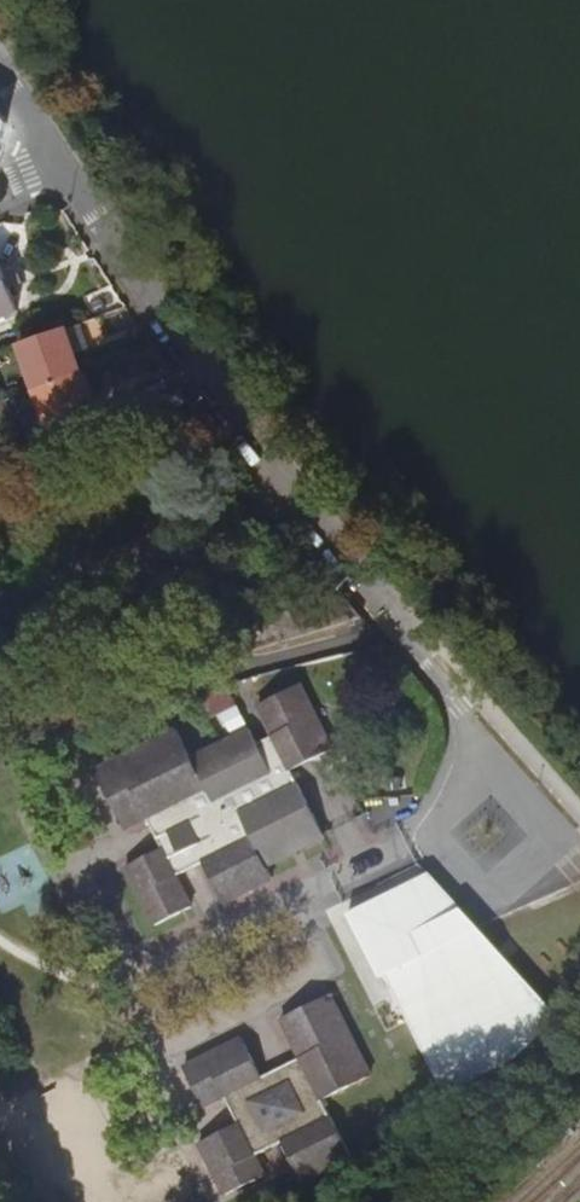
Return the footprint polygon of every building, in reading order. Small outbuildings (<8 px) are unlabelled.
[(1,145),(10,122),(0,107),(0,145),(1,145)] [(23,309),(1,256),(0,256),(0,319),(23,309)] [(103,316),(23,344),(40,390),(83,374),(74,348),(110,335),(103,316)] [(40,390),(56,435),(98,420),(124,410),(116,392),(92,400),(83,374),(40,390)] [(98,420),(116,442),(202,413),(184,390),(124,410),(98,420)] [(29,553),(79,621),(113,595),(80,550),(101,534),(84,512),(29,553)] [(346,592),(195,639),(203,666),(244,654),(263,648),(264,649),(267,648),(267,647),(362,617),(365,616),(346,592)] [(260,705),(275,736),(260,744),(252,730),(196,758),(181,728),(99,770),(128,827),(151,815),(166,845),(129,865),(157,921),(194,902),(180,871),(207,859),(227,899),(274,876),(268,863),(325,833),(292,769),(288,761),(307,751),(311,759),(333,748),(301,685),(260,705)] [(288,761),(292,769),(311,759),(307,751),(288,761)] [(506,1063),(562,1014),(435,869),(401,883),(388,894),(350,910),(386,995),(358,963),(375,1002),(390,995),(394,1006),(421,1037),(443,1089),(506,1063)] [(286,1014),(305,1053),(266,1073),(247,1034),(188,1064),(207,1101),(229,1091),(242,1118),(203,1138),(229,1190),(268,1170),(259,1151),(287,1137),(306,1175),(354,1152),(326,1095),(374,1071),(334,990),(286,1014)]
